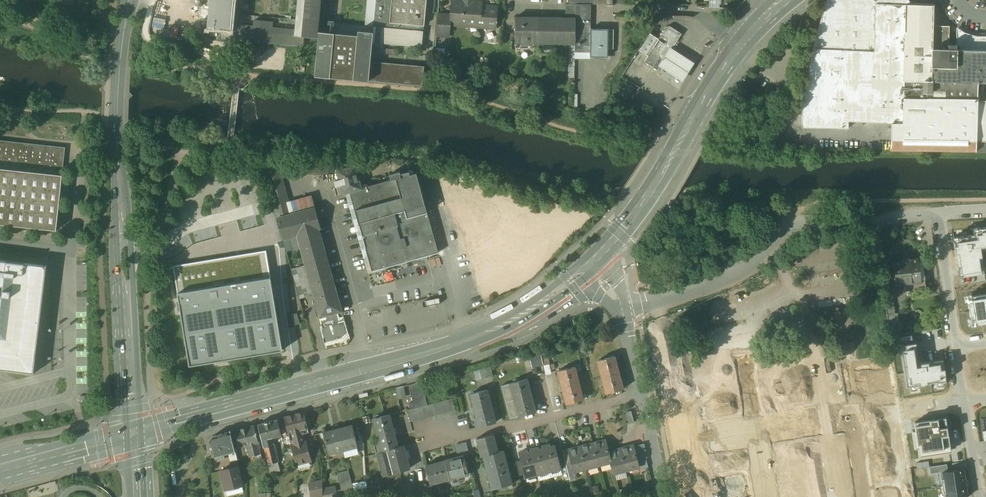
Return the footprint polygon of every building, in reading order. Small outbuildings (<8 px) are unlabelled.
[(207,27),(221,28),(231,29),(231,23),(234,0),(210,0),(207,27)] [(295,29),(295,35),(304,36),(317,37),(317,36),(318,32),(321,0),(298,0),(295,29)] [(374,25),(373,25),(373,31),(372,42),(421,47),(426,0),(376,0),(374,25)] [(459,0),(451,0),(450,15),(449,25),(450,25),(467,26),(496,28),(497,7),(482,6),(482,2),(470,1),(463,0),(459,0)] [(851,0),(827,0),(819,35),(810,78),(805,111),(804,127),(845,129),(846,121),(893,123),(892,151),(975,154),(975,145),(976,100),(977,82),(985,82),(985,38),(949,37),(949,23),(933,23),(933,4),(906,4),(906,2),(907,2),(907,1),(905,1),(905,2),(851,0)] [(569,4),(566,4),(566,18),(575,18),(576,4),(569,4)] [(589,4),(576,4),(575,18),(575,21),(588,21),(589,21),(589,4)] [(450,15),(437,14),(436,34),(449,35),(450,25),(449,25),(450,15)] [(566,18),(515,17),(515,43),(575,44),(575,43),(575,33),(575,21),(575,18),(566,18)] [(273,21),(254,20),(254,25),(231,23),(231,29),(221,28),(220,38),(303,46),(304,36),(295,35),(295,29),(272,27),(273,21)] [(588,21),(575,21),(575,33),(588,33),(588,30),(588,21)] [(767,32),(770,37),(786,26),(782,22),(767,32)] [(648,56),(644,61),(657,70),(659,68),(663,60),(664,60),(671,49),(681,34),(670,26),(667,26),(659,39),(648,56)] [(357,35),(318,32),(317,36),(319,37),(315,76),(422,85),(424,66),(370,61),(372,43),(372,42),(373,31),(358,30),(357,35)] [(612,30),(588,30),(588,33),(575,33),(575,43),(579,43),(579,44),(580,44),(580,43),(591,43),(591,52),(597,52),(597,57),(605,57),(606,47),(611,47),(612,30)] [(650,33),(639,50),(648,56),(659,39),(650,33)] [(695,65),(671,49),(664,60),(663,60),(659,68),(683,83),(695,65)] [(635,88),(625,81),(618,91),(628,98),(635,88)] [(976,100),(975,145),(985,145),(985,100),(976,100)] [(0,140),(0,169),(62,175),(65,147),(0,140)] [(319,161),(278,162),(281,175),(329,175),(332,160),(319,161)] [(281,175),(278,162),(262,163),(277,218),(291,214),(289,204),(281,175)] [(356,168),(337,172),(342,195),(349,193),(361,190),(361,188),(356,168)] [(0,169),(0,224),(57,230),(63,175),(62,175),(0,169)] [(410,172),(399,174),(399,172),(389,175),(391,180),(361,188),(361,190),(349,193),(357,223),(371,219),(373,224),(372,224),(373,228),(374,228),(376,234),(369,236),(368,232),(360,234),(371,271),(384,267),(384,268),(438,253),(416,173),(411,175),(410,172)] [(244,199),(263,198),(262,175),(243,176),(244,199)] [(309,198),(289,204),(291,214),(312,208),(309,198)] [(291,214),(277,218),(283,239),(296,235),(319,229),(321,228),(315,207),(312,208),(291,214)] [(255,212),(258,223),(267,221),(264,210),(255,212)] [(957,274),(982,270),(979,250),(985,249),(985,225),(973,225),(973,232),(952,235),(957,274)] [(342,311),(319,229),(296,235),(305,265),(291,269),(300,298),(313,295),(320,317),(335,312),(342,311)] [(177,290),(270,275),(266,249),(236,254),(173,264),(177,290)] [(917,259),(893,262),(895,276),(893,278),(894,281),(895,282),(896,285),(902,284),(903,290),(925,287),(921,262),(917,263),(917,259)] [(0,260),(0,369),(3,370),(4,368),(17,369),(17,371),(34,373),(36,356),(34,356),(35,343),(37,327),(39,327),(47,265),(0,260)] [(270,275),(177,290),(189,363),(282,348),(270,275)] [(892,293),(884,294),(887,315),(895,313),(892,293)] [(971,297),(974,319),(985,318),(985,295),(971,297)] [(335,312),(320,317),(318,318),(320,327),(321,327),(325,342),(342,338),(347,333),(344,321),(338,322),(335,312)] [(297,313),(292,315),(294,325),(300,323),(297,313)] [(895,313),(887,315),(890,335),(901,333),(898,313),(895,313)] [(906,350),(901,350),(906,388),(946,382),(943,360),(919,363),(917,350),(907,351),(906,350)] [(615,357),(598,361),(606,394),(623,390),(615,357)] [(885,361),(845,366),(850,396),(862,394),(862,392),(876,390),(877,392),(890,390),(885,361)] [(490,365),(479,368),(481,379),(493,376),(490,365)] [(575,367),(558,371),(566,404),(583,400),(575,367)] [(830,368),(761,379),(765,405),(834,394),(830,368)] [(527,379),(510,384),(514,400),(518,416),(535,412),(527,379)] [(510,384),(501,386),(505,402),(514,400),(510,384)] [(487,390),(470,394),(479,427),(495,422),(487,390)] [(452,399),(432,404),(435,415),(455,410),(452,399)] [(514,400),(505,402),(510,419),(518,416),(514,400)] [(432,404),(423,406),(425,417),(435,415),(432,404)] [(423,406),(407,410),(410,421),(425,417),(423,406)] [(631,411),(625,412),(628,424),(634,422),(631,411)] [(304,412),(284,417),(288,433),(291,432),(293,439),(290,440),(296,464),(310,460),(306,441),(304,442),(301,434),(309,432),(304,412)] [(389,414),(373,419),(379,442),(373,443),(373,444),(376,443),(378,452),(375,452),(376,454),(378,453),(386,450),(398,447),(398,446),(389,414)] [(946,418),(913,423),(918,457),(951,452),(946,418)] [(277,419),(258,424),(262,439),(266,438),(281,435),(277,419)] [(352,424),(337,428),(345,459),(346,459),(344,451),(358,447),(352,424)] [(253,425),(233,430),(237,447),(246,444),(256,442),(257,441),(253,425)] [(337,428),(323,432),(329,454),(343,451),(345,459),(337,428)] [(230,431),(211,436),(209,441),(212,456),(232,451),(232,453),(236,453),(230,431)] [(493,435),(476,439),(481,456),(483,456),(498,452),(493,435)] [(267,443),(266,438),(262,439),(268,463),(278,461),(274,444),(271,444),(271,442),(267,443)] [(605,440),(593,443),(598,465),(610,461),(608,452),(605,440)] [(256,442),(246,444),(249,456),(259,454),(256,442)] [(593,443),(580,446),(586,468),(598,465),(593,443)] [(644,443),(636,445),(640,460),(647,458),(644,443)] [(554,446),(550,447),(549,444),(542,446),(548,472),(560,468),(560,465),(556,451),(554,446)] [(398,447),(386,450),(378,453),(382,469),(390,467),(392,473),(410,468),(403,445),(398,446),(398,447)] [(633,445),(620,448),(626,470),(638,467),(633,445)] [(542,446),(531,449),(537,474),(548,472),(542,446)] [(568,450),(571,462),(573,471),(586,468),(580,446),(568,450)] [(568,448),(561,449),(565,464),(571,462),(568,450),(568,448)] [(620,448),(608,452),(610,461),(613,473),(626,470),(620,448)] [(531,449),(519,452),(521,460),(525,474),(525,477),(537,474),(531,449)] [(561,449),(556,451),(560,465),(565,464),(561,449)] [(511,484),(503,451),(498,452),(483,456),(492,489),(511,484)] [(232,453),(229,454),(230,461),(237,459),(236,453),(232,453)] [(463,456),(426,466),(430,484),(467,474),(463,456)] [(521,460),(515,461),(519,476),(525,474),(521,460)] [(239,466),(221,470),(225,489),(244,484),(239,466)] [(964,469),(942,472),(943,479),(940,479),(942,486),(966,483),(964,469)] [(348,470),(337,473),(340,484),(351,481),(348,470)] [(832,490),(845,488),(843,472),(830,473),(832,490)] [(309,483),(311,496),(312,496),(322,495),(322,481),(309,483)] [(414,485),(400,483),(398,496),(412,496),(414,487),(414,485)] [(946,496),(962,496),(968,496),(966,483),(942,486),(943,493),(945,493),(946,496)]
